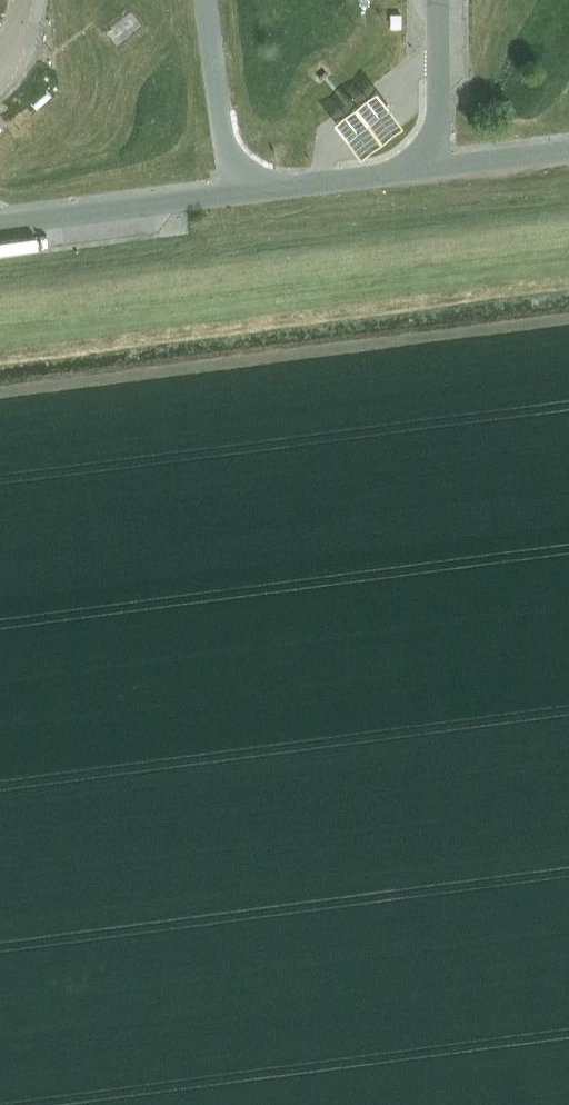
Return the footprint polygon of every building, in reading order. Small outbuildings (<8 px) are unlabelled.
[(374,79),(330,112),(348,136),(358,148),(401,115),(393,104),(374,79)]
